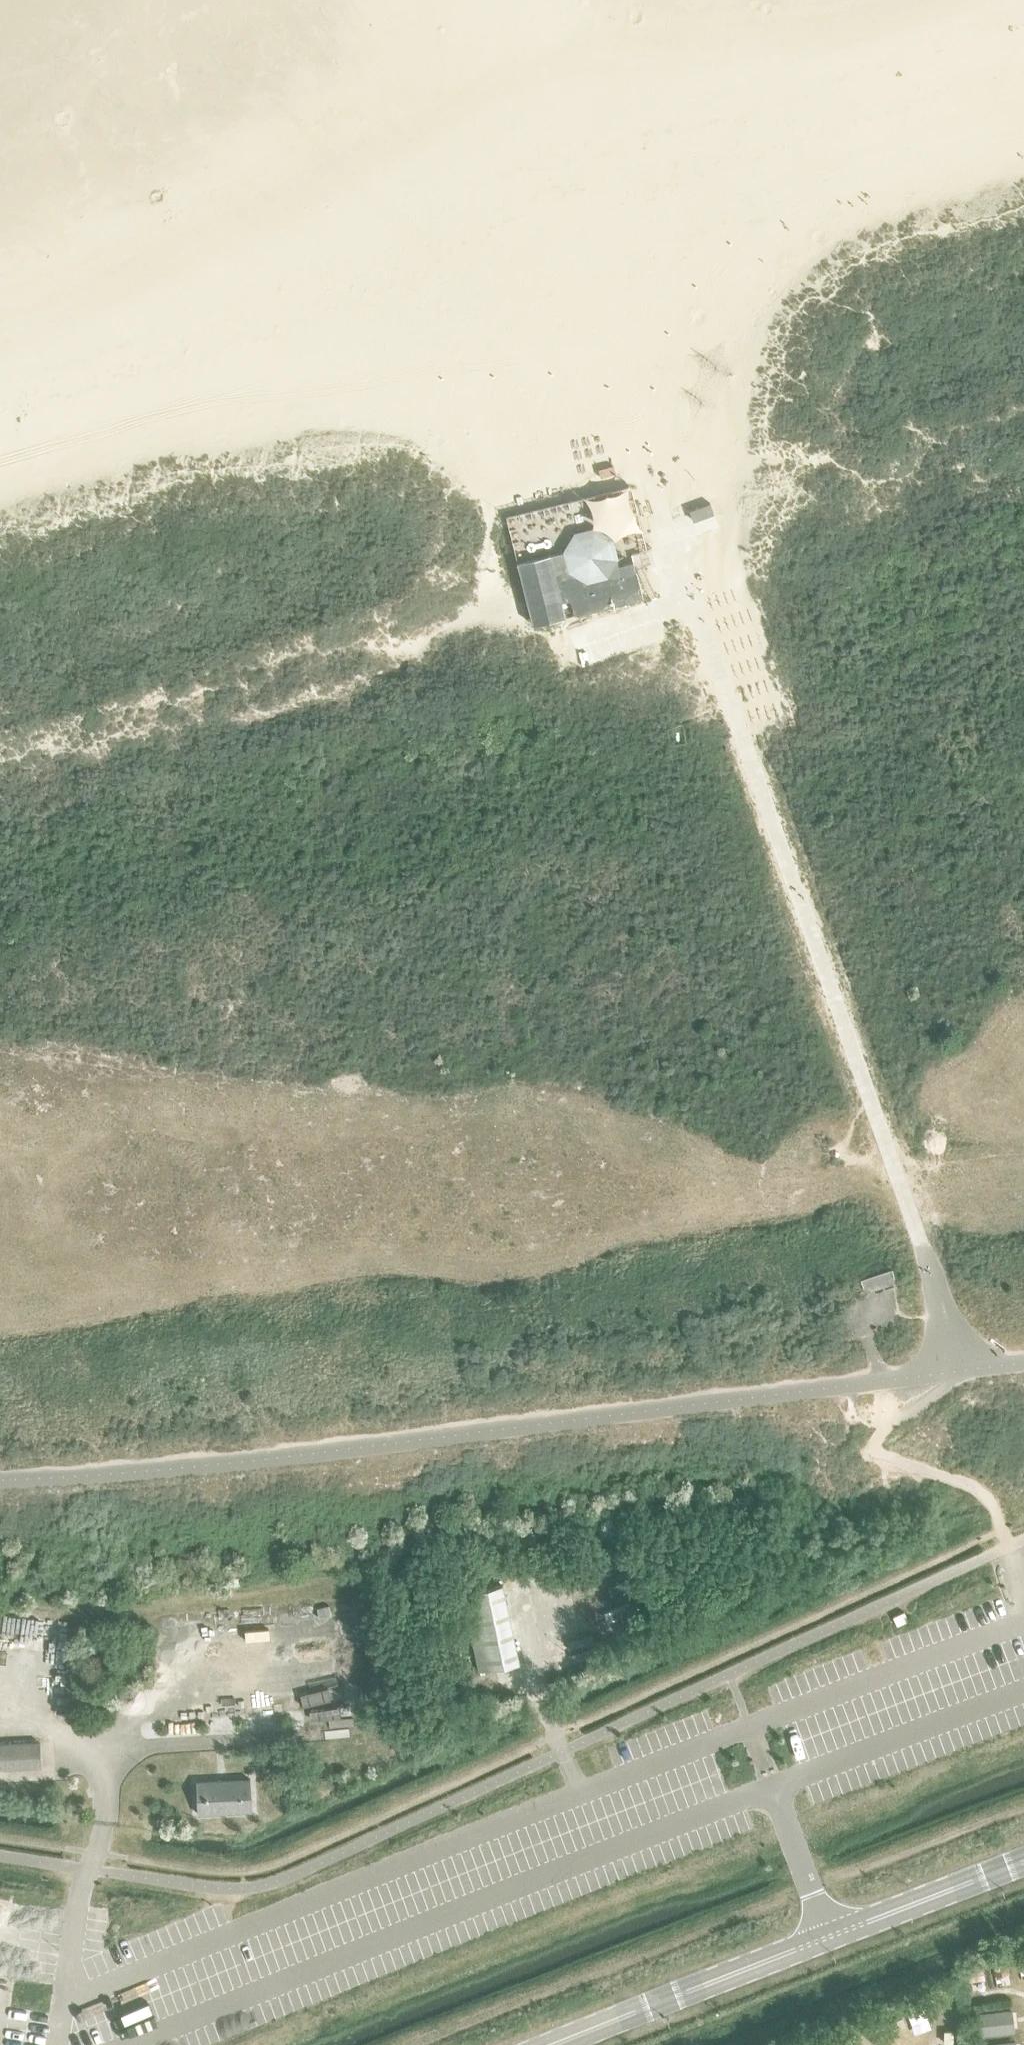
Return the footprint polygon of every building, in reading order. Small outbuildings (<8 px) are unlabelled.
[(533,557),(517,561),(533,623),(564,615),(561,600),(571,598),(575,612),(642,596),(638,582),(631,552),(647,549),(631,485),(521,511),(533,557)] [(710,504),(690,511),(694,520),(713,513),(710,504)] [(463,1592),(479,1670),(518,1662),(502,1584),(463,1592)] [(40,1765),(40,1742),(0,1744),(0,1767),(40,1765)] [(196,1781),(197,1813),(251,1810),(250,1778),(196,1781)]
